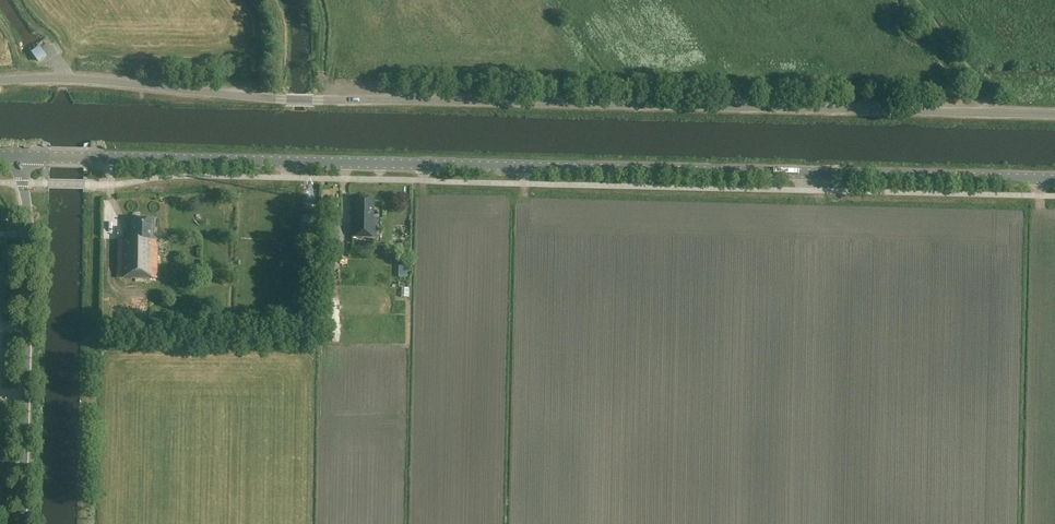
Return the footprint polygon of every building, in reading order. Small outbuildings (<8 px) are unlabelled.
[(41,44),(33,49),(41,62),(49,57),(41,44)] [(374,198),(356,198),(356,222),(353,222),(353,237),(376,238),(377,218),(374,218),(374,198)] [(318,217),(303,217),(302,238),(317,238),(318,217)] [(154,219),(132,219),(131,240),(118,240),(118,278),(157,278),(158,246),(156,246),(156,240),(154,240),(154,219)]
